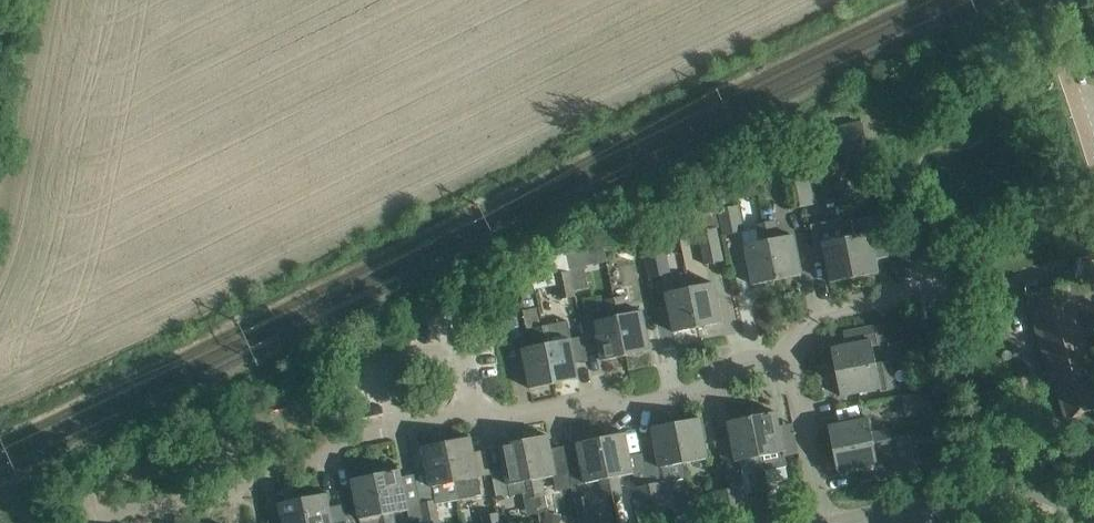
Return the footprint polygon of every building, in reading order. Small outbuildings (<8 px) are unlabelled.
[(823,130),(828,152),(866,144),(862,122),(823,130)] [(833,175),(839,201),(854,198),(850,180),(844,181),(842,173),(833,175)] [(796,181),(801,207),(814,204),(809,178),(796,181)] [(796,181),(783,184),(788,209),(801,207),(796,181)] [(719,209),(724,235),(741,232),(736,205),(719,209)] [(852,218),(843,220),(855,278),(878,273),(870,233),(855,236),(852,218)] [(765,222),(777,280),(801,275),(793,235),(778,238),(775,220),(765,222)] [(855,278),(843,220),(833,222),(837,239),(822,242),(830,283),(855,278)] [(777,280),(765,222),(756,224),(760,241),(745,245),(753,285),(777,280)] [(716,228),(698,231),(705,265),(723,261),(716,228)] [(661,239),(642,243),(644,252),(645,257),(647,267),(649,279),(662,276),(658,258),(667,256),(663,238),(661,239)] [(569,270),(570,271),(574,291),(589,288),(584,266),(569,270)] [(575,295),(574,291),(570,271),(555,274),(559,298),(575,295)] [(1054,392),(1058,391),(1066,420),(1093,412),(1093,379),(1067,281),(1026,292),(1054,392)] [(690,287),(698,327),(722,323),(714,282),(690,287)] [(674,332),(698,327),(690,287),(666,292),(674,332)] [(624,296),(614,298),(626,355),(650,351),(642,310),(627,313),(624,296)] [(626,355),(614,298),(605,300),(609,317),(594,320),(602,360),(626,355)] [(512,300),(499,302),(507,340),(520,338),(512,300)] [(554,384),(579,379),(570,338),(555,342),(552,324),(543,326),(554,384)] [(843,332),(846,345),(831,348),(834,363),(816,366),(818,375),(891,361),(890,360),(876,363),(873,346),(886,343),(882,324),(843,332)] [(554,384),(543,326),(533,328),(537,345),(522,348),(530,388),(554,384)] [(818,375),(820,385),(838,381),(841,396),(880,388),(880,391),(896,388),(891,361),(818,375)] [(934,410),(930,392),(903,397),(906,416),(934,410)] [(776,411),(752,416),(760,456),(784,451),(776,411)] [(747,474),(763,471),(760,456),(752,416),(728,421),(736,461),(744,459),(747,474)] [(676,422),(684,463),(708,458),(700,418),(676,422)] [(828,426),(833,450),(891,438),(889,429),(872,433),(869,418),(828,426)] [(645,463),(649,484),(655,512),(673,509),(665,467),(684,463),(676,422),(651,427),(658,460),(645,463)] [(625,433),(601,438),(613,495),(622,493),(618,476),(634,473),(625,433)] [(548,435),(524,439),(536,497),(545,495),(541,478),(556,475),(548,435)] [(471,437),(447,441),(458,499),(483,494),(471,437)] [(604,497),(613,495),(601,438),(577,442),(585,483),(600,480),(604,497)] [(892,438),(891,438),(833,450),(838,474),(872,467),(874,480),(899,475),(892,438)] [(536,497),(524,439),(500,444),(507,478),(510,496),(525,493),(527,499),(536,497)] [(432,486),(436,504),(458,499),(447,441),(423,446),(431,487),(432,486)] [(408,509),(400,469),(376,474),(386,522),(395,522),(393,512),(408,509)] [(376,474),(352,479),(360,522),(386,522),(376,474)] [(510,496),(507,478),(494,481),(497,498),(510,496)] [(655,512),(649,484),(632,487),(637,516),(655,512)] [(745,485),(727,489),(733,515),(750,512),(745,485)] [(733,515),(727,489),(710,492),(715,518),(733,515)] [(808,500),(806,491),(788,494),(790,504),(808,500)] [(308,522),(333,522),(327,493),(303,498),(308,522)] [(575,499),(580,522),(596,522),(590,496),(575,499)] [(303,498),(279,503),(283,522),(308,522),(303,498)] [(436,504),(421,507),(424,519),(424,522),(440,522),(436,504)] [(411,522),(424,519),(421,507),(408,509),(411,522)] [(499,508),(482,511),(484,522),(502,522),(499,508)] [(354,514),(346,516),(347,522),(356,522),(354,514)]
